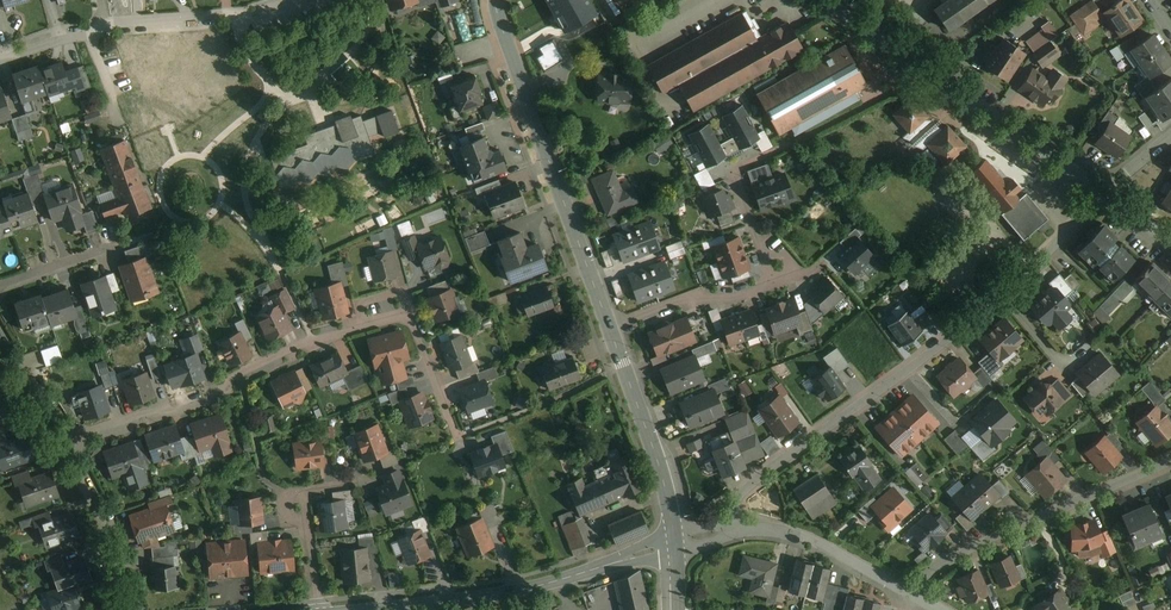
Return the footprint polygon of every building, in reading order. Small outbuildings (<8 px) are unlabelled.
[(563,34),(598,15),(589,0),(545,0),(563,34)] [(933,10),(947,29),(989,0),(947,0),(943,2),(933,10)] [(1111,6),(1111,7),(1103,12),(1114,27),(1117,25),(1123,32),(1119,35),(1120,36),(1141,21),(1135,12),(1127,0),(1119,0),(1111,6)] [(1086,5),(1078,10),(1083,17),(1096,8),(1091,1),(1086,5)] [(1083,17),(1075,23),(1083,33),(1094,25),(1091,21),(1101,15),(1096,8),(1083,17)] [(741,13),(646,65),(662,93),(677,84),(692,111),(693,110),(803,49),(787,21),(756,38),(741,13)] [(1050,40),(1042,29),(1025,41),(1033,52),(1049,41),(1050,40)] [(1136,45),(1129,49),(1130,50),(1139,63),(1160,48),(1151,34),(1136,45)] [(1131,37),(1117,46),(1123,55),(1130,50),(1129,49),(1136,45),(1131,37)] [(546,68),(565,57),(554,38),(542,45),(545,51),(539,55),(546,68)] [(1024,52),(1002,38),(998,45),(997,44),(988,57),(989,57),(984,65),(1005,79),(1024,52)] [(1059,54),(1049,41),(1033,52),(1032,54),(1040,65),(1049,59),(1050,61),(1059,54)] [(844,44),(755,94),(756,95),(757,95),(778,132),(777,133),(777,135),(791,127),(794,133),(793,134),(793,135),(858,99),(858,98),(856,98),(853,92),(866,85),(865,83),(864,84),(843,47),(844,46),(844,44)] [(1160,48),(1139,63),(1148,77),(1170,62),(1160,48)] [(69,70),(64,72),(60,62),(39,70),(47,92),(47,94),(69,87),(66,78),(71,76),(69,70)] [(82,65),(69,70),(71,76),(74,85),(88,81),(82,65)] [(39,70),(38,66),(12,75),(21,101),(47,92),(39,70)] [(472,71),(465,74),(464,70),(445,78),(456,107),(479,99),(476,90),(479,89),(472,71)] [(1045,79),(1031,70),(1019,89),(1041,104),(1052,88),(1052,87),(1053,87),(1058,90),(1064,82),(1063,77),(1059,75),(1060,74),(1059,73),(1058,74),(1054,71),(1050,72),(1045,79)] [(629,76),(618,76),(617,74),(607,74),(607,76),(598,75),(597,101),(605,101),(606,102),(617,103),(618,101),(628,102),(629,76)] [(1147,77),(1134,86),(1138,92),(1151,83),(1147,77)] [(1145,97),(1159,118),(1161,120),(1169,115),(1170,113),(1170,78),(1155,89),(1144,96),(1145,97)] [(1151,83),(1138,92),(1142,99),(1145,97),(1144,96),(1155,89),(1151,83)] [(0,91),(0,120),(11,117),(2,91),(0,91)] [(927,116),(910,97),(892,114),(907,132),(902,137),(909,140),(914,146),(922,148),(926,145),(944,165),(965,146),(946,124),(942,128),(936,126),(931,120),(925,118),(927,116)] [(101,119),(98,99),(85,101),(88,121),(101,119)] [(495,102),(483,107),(487,119),(500,115),(495,102)] [(732,137),(739,150),(760,138),(742,105),(721,116),(732,137)] [(309,181),(317,173),(328,175),(337,166),(347,168),(353,160),(353,158),(365,154),(365,156),(374,152),(370,143),(367,136),(381,131),(383,136),(399,131),(391,110),(362,121),(360,115),(351,118),(350,115),(334,121),(336,125),(325,128),(304,136),(307,145),(270,158),(275,171),(277,173),(275,175),(279,185),(291,188),(298,179),(309,181)] [(1107,111),(1095,128),(1102,132),(1109,122),(1112,125),(1117,117),(1107,111)] [(1151,123),(1143,112),(1137,116),(1145,128),(1151,123)] [(30,128),(26,114),(18,117),(23,130),(30,128)] [(1161,120),(1159,118),(1156,120),(1162,129),(1170,121),(1170,117),(1169,115),(1161,120)] [(18,117),(11,119),(16,133),(23,130),(18,117)] [(481,122),(464,128),(469,142),(482,137),(480,131),(484,129),(481,122)] [(1112,125),(1109,122),(1102,132),(1095,142),(1115,156),(1128,136),(1112,125)] [(720,144),(708,123),(687,134),(705,168),(726,156),(720,144)] [(493,151),(487,148),(482,137),(469,142),(458,146),(469,175),(472,174),(477,176),(478,179),(505,169),(497,149),(493,151)] [(732,137),(726,141),(733,153),(739,150),(732,137)] [(124,140),(100,149),(111,178),(106,180),(109,187),(113,185),(123,211),(125,217),(150,208),(124,140)] [(720,144),(726,156),(733,153),(726,141),(720,144)] [(766,163),(746,171),(751,184),(771,177),(766,163)] [(583,170),(576,172),(581,184),(588,182),(583,170)] [(631,188),(621,192),(612,170),(591,179),(601,201),(603,200),(608,213),(636,201),(631,188)] [(771,177),(751,184),(760,209),(782,201),(785,202),(792,200),(794,197),(792,191),(789,190),(783,173),(771,177)] [(1005,183),(1000,178),(984,192),(1002,212),(1018,198),(1014,193),(1019,188),(1011,178),(1005,183)] [(494,181),(475,188),(477,195),(484,193),(497,188),(494,181)] [(497,188),(484,193),(494,218),(522,207),(513,182),(497,188)] [(41,184),(33,186),(39,204),(46,201),(44,196),(45,195),(41,184)] [(71,184),(60,188),(61,190),(45,195),(44,196),(46,201),(53,221),(67,216),(79,212),(81,211),(71,184)] [(39,204),(33,186),(26,189),(27,194),(28,194),(32,206),(39,204)] [(726,194),(723,195),(721,190),(700,197),(703,205),(707,204),(711,215),(715,213),(728,208),(731,207),(726,194)] [(1161,204),(1170,210),(1170,190),(1161,204)] [(1002,212),(1000,213),(1022,239),(1023,239),(1028,235),(1047,218),(1025,192),(1018,198),(1002,212)] [(27,194),(2,203),(3,205),(11,228),(37,220),(32,206),(28,194),(27,194)] [(118,198),(99,206),(104,219),(123,211),(118,198)] [(0,207),(0,236),(12,232),(11,228),(3,205),(0,207)] [(728,208),(715,213),(720,227),(733,222),(728,208)] [(96,230),(89,211),(80,214),(79,215),(83,224),(86,234),(96,230)] [(79,212),(67,216),(71,228),(83,224),(79,215),(80,214),(79,212)] [(402,235),(415,231),(412,219),(398,222),(402,235)] [(649,222),(631,229),(641,255),(659,249),(649,222)] [(1118,247),(1112,241),(1115,237),(1100,222),(1093,230),(1095,232),(1082,245),(1085,248),(1079,254),(1091,266),(1095,262),(1099,266),(1097,267),(1112,281),(1133,259),(1119,245),(1118,247)] [(854,228),(839,242),(844,248),(856,238),(860,234),(854,228)] [(623,262),(641,255),(631,229),(613,235),(623,262)] [(483,231),(470,236),(475,250),(489,245),(483,231)] [(519,233),(498,241),(504,257),(502,257),(502,258),(504,257),(508,266),(506,267),(506,268),(529,259),(525,248),(519,233)] [(724,242),(722,235),(709,240),(711,246),(724,242)] [(417,245),(413,236),(401,240),(406,254),(417,250),(416,246),(417,245)] [(475,250),(470,236),(464,238),(470,252),(475,250)] [(417,245),(416,246),(417,250),(424,267),(433,264),(439,267),(445,265),(447,258),(439,237),(417,245)] [(724,242),(711,246),(717,262),(741,253),(739,246),(740,245),(737,237),(724,242)] [(856,238),(844,248),(840,252),(840,258),(854,273),(872,256),(856,238)] [(665,246),(667,253),(684,247),(681,240),(665,246)] [(148,242),(130,249),(133,258),(151,251),(148,242)] [(506,267),(504,268),(510,282),(545,268),(542,259),(543,256),(541,250),(538,249),(536,244),(525,248),(529,259),(506,268),(506,267)] [(667,253),(670,260),(686,254),(684,247),(667,253)] [(613,266),(607,250),(600,253),(606,268),(613,266)] [(390,251),(368,257),(375,280),(396,275),(390,251)] [(744,260),(741,253),(717,262),(723,277),(729,275),(747,269),(748,268),(745,260),(744,260)] [(145,257),(119,266),(129,297),(145,292),(146,296),(157,292),(145,257)] [(664,262),(646,269),(656,295),(674,289),(664,262)] [(1151,262),(1134,280),(1154,300),(1170,282),(1151,262)] [(342,264),(330,267),(332,275),(344,271),(342,264)] [(638,302),(656,295),(646,269),(628,275),(638,302)] [(747,269),(729,275),(732,282),(750,276),(747,269)] [(344,271),(332,275),(335,286),(339,285),(339,287),(347,285),(344,271)] [(119,290),(113,273),(104,277),(110,293),(119,290)] [(1063,279),(1058,273),(1048,283),(1051,287),(1055,288),(1063,297),(1072,290),(1063,279)] [(1079,284),(1070,274),(1063,279),(1072,290),(1079,284)] [(262,293),(284,285),(280,276),(258,284),(262,293)] [(104,277),(81,285),(91,316),(115,308),(110,293),(104,277)] [(842,296),(826,277),(807,294),(810,298),(823,313),(842,296)] [(623,295),(617,279),(611,282),(616,298),(623,295)] [(445,280),(425,288),(428,298),(448,290),(445,280)] [(1124,280),(1098,306),(1104,312),(1107,315),(1121,301),(1118,298),(1130,286),(1124,280)] [(1154,300),(1170,316),(1170,282),(1154,300)] [(335,286),(316,291),(323,316),(346,310),(339,287),(339,285),(335,286)] [(546,286),(520,296),(520,298),(526,314),(527,316),(554,306),(546,286)] [(1051,287),(1044,293),(1044,295),(1039,298),(1038,298),(1031,304),(1031,308),(1044,323),(1048,323),(1052,321),(1056,326),(1060,326),(1068,319),(1068,315),(1064,310),(1068,307),(1068,303),(1063,297),(1055,288),(1051,287)] [(67,289),(41,298),(49,321),(50,324),(75,316),(76,315),(73,307),(67,289)] [(284,289),(273,295),(278,305),(279,305),(281,309),(291,304),(284,289)] [(448,290),(428,298),(431,305),(430,306),(432,312),(433,312),(436,321),(458,312),(453,299),(454,298),(451,289),(448,290)] [(504,292),(487,298),(491,309),(508,302),(504,292)] [(40,295),(14,303),(23,330),(32,327),(32,326),(49,321),(41,298),(40,295)] [(526,314),(520,298),(514,300),(520,316),(526,314)] [(810,298),(803,304),(805,310),(810,324),(823,313),(810,298)] [(791,300),(783,303),(780,302),(775,303),(774,306),(765,310),(766,312),(771,325),(774,333),(795,325),(800,324),(796,314),(791,300)] [(7,320),(12,317),(6,304),(0,306),(0,307),(7,320)] [(85,320),(80,305),(73,307),(76,315),(75,316),(78,322),(85,320)] [(278,305),(256,316),(268,340),(290,329),(281,309),(279,305),(278,305)] [(1104,312),(1098,306),(1095,310),(1101,316),(1104,312)] [(943,320),(934,309),(928,315),(934,320),(938,325),(943,320)] [(749,310),(735,315),(743,339),(757,334),(758,334),(755,326),(749,310)] [(810,324),(805,310),(796,314),(800,324),(795,325),(799,335),(812,330),(810,324)] [(913,318),(906,310),(907,310),(906,310),(886,325),(902,346),(922,331),(921,330),(913,318)] [(924,310),(913,318),(921,330),(934,320),(928,315),(924,310)] [(766,312),(759,315),(762,323),(763,328),(771,325),(766,312)] [(703,316),(694,320),(692,315),(685,318),(691,332),(698,330),(700,334),(707,331),(702,319),(704,318),(703,316)] [(729,344),(743,339),(735,315),(720,321),(729,344)] [(685,318),(670,324),(679,346),(694,340),(691,332),(685,318)] [(1021,339),(1004,319),(998,324),(997,327),(981,341),(989,351),(997,361),(998,360),(1015,346),(1014,345),(1021,339)] [(85,320),(78,322),(81,332),(88,330),(85,320)] [(657,330),(666,352),(679,346),(670,324),(665,322),(659,325),(657,330)] [(762,323),(755,326),(758,334),(757,334),(760,341),(767,338),(763,328),(762,323)] [(666,352),(657,330),(648,334),(657,356),(663,353),(666,352)] [(400,332),(368,340),(374,362),(379,361),(382,373),(384,373),(386,382),(394,379),(404,377),(402,367),(398,368),(397,363),(399,359),(406,357),(406,358),(407,358),(400,332)] [(239,333),(223,340),(226,347),(222,349),(230,365),(248,356),(245,349),(246,348),(239,333)] [(197,335),(185,339),(186,342),(190,341),(194,351),(202,348),(197,335)] [(460,336),(440,343),(450,370),(454,368),(470,362),(470,361),(460,336)] [(712,341),(693,349),(696,356),(697,358),(716,350),(712,341)] [(57,345),(40,350),(45,366),(62,360),(57,345)] [(997,361),(989,351),(977,362),(980,366),(988,376),(1002,365),(998,360),(997,361)] [(330,357),(310,367),(319,385),(326,382),(328,384),(334,381),(335,378),(340,375),(346,373),(345,372),(336,353),(330,356),(330,357)] [(657,356),(649,359),(652,365),(666,360),(663,353),(657,356)] [(1099,353),(1087,363),(1088,364),(1076,374),(1078,376),(1090,390),(1092,392),(1101,385),(1103,386),(1117,374),(1099,353)] [(195,354),(173,361),(181,385),(203,377),(195,354)] [(694,356),(663,369),(672,391),(701,380),(696,367),(698,367),(694,356)] [(160,377),(153,357),(146,360),(152,380),(160,377)] [(572,357),(541,368),(549,389),(580,378),(572,357)] [(958,358),(951,364),(949,364),(946,367),(945,369),(937,376),(953,395),(960,390),(962,390),(968,385),(968,383),(974,378),(971,374),(958,358)] [(1152,358),(1140,369),(1146,375),(1157,363),(1152,358)] [(470,362),(454,368),(458,379),(475,373),(478,372),(473,360),(470,361),(470,362)] [(360,365),(345,372),(346,373),(340,375),(348,391),(368,381),(360,365)] [(478,372),(475,373),(479,383),(483,381),(484,382),(498,376),(494,366),(478,372)] [(811,379),(826,401),(845,388),(829,366),(811,379)] [(988,376),(980,366),(971,374),(974,378),(982,387),(991,379),(988,376)] [(293,371),(271,382),(281,402),(288,399),(299,403),(303,391),(293,371)] [(108,372),(100,375),(104,388),(113,386),(108,372)] [(145,372),(124,380),(128,389),(125,390),(130,405),(152,397),(147,384),(148,383),(145,372)] [(404,377),(394,379),(397,390),(405,387),(414,384),(412,375),(404,377)] [(1090,390),(1078,376),(1070,383),(1081,397),(1090,390)] [(728,388),(724,378),(707,385),(709,392),(713,390),(714,394),(728,388)] [(1069,394),(1057,380),(1050,386),(1048,383),(1042,383),(1024,399),(1036,413),(1042,408),(1043,408),(1044,408),(1048,412),(1069,394)] [(479,383),(460,390),(464,399),(462,400),(460,403),(462,407),(465,408),(467,408),(468,411),(491,402),(484,382),(483,381),(479,383)] [(1165,399),(1149,381),(1143,386),(1158,405),(1165,399)] [(100,387),(80,394),(83,403),(81,404),(86,418),(108,410),(100,387)] [(397,390),(387,394),(391,404),(400,401),(409,397),(405,387),(397,390)] [(709,392),(682,403),(687,416),(690,415),(693,424),(722,412),(714,394),(713,390),(709,392)] [(409,397),(400,401),(409,426),(430,418),(428,411),(430,410),(426,401),(424,402),(421,393),(409,397)] [(936,423),(911,395),(893,411),(919,439),(936,423)] [(797,422),(778,396),(759,410),(777,436),(797,422)] [(8,419),(1,398),(0,398),(0,422),(8,419)] [(996,400),(970,421),(982,435),(988,442),(989,441),(994,436),(995,437),(1014,421),(996,400)] [(1140,420),(1139,429),(1146,430),(1150,435),(1150,438),(1155,445),(1170,431),(1170,425),(1169,422),(1166,422),(1163,419),(1165,418),(1165,413),(1160,412),(1155,406),(1140,420)] [(746,410),(727,418),(736,440),(754,432),(746,410)] [(919,439),(893,411),(876,427),(901,455),(919,439)] [(219,415),(191,425),(195,437),(199,449),(200,449),(212,445),(215,455),(229,450),(225,440),(227,440),(219,415)] [(270,416),(263,418),(262,418),(266,432),(273,430),(270,416)] [(376,425),(354,433),(362,456),(369,454),(370,458),(378,455),(386,452),(376,425)] [(174,427),(159,432),(159,431),(146,435),(154,458),(169,453),(170,455),(181,451),(182,451),(179,443),(174,427)] [(969,446),(954,430),(943,439),(957,454),(969,446)] [(505,431),(490,436),(494,445),(496,445),(500,455),(513,450),(505,431)] [(1120,443),(1110,431),(1103,437),(1113,449),(1120,443)] [(736,440),(733,441),(741,461),(762,453),(762,454),(763,454),(754,432),(736,440)] [(327,433),(312,435),(313,442),(319,441),(320,451),(330,450),(327,433)] [(5,443),(2,434),(0,435),(0,459),(3,467),(32,457),(25,436),(5,443)] [(982,435),(969,446),(981,461),(995,449),(992,445),(991,446),(988,443),(990,442),(989,441),(988,442),(982,435)] [(704,436),(692,441),(694,446),(706,442),(704,436)] [(199,449),(195,437),(187,440),(193,457),(202,454),(200,449),(199,449)] [(1103,437),(1089,450),(1095,457),(1093,460),(1102,471),(1120,457),(1113,449),(1103,437)] [(187,440),(179,443),(182,451),(181,451),(184,460),(193,457),(187,440)] [(313,442),(293,444),(295,463),(301,467),(322,464),(320,451),(319,441),(313,442)] [(733,441),(712,450),(715,456),(719,467),(723,475),(743,467),(741,461),(733,441)] [(131,443),(104,452),(112,477),(139,468),(140,468),(135,454),(131,443)] [(488,448),(487,446),(478,450),(478,451),(470,454),(478,476),(504,466),(500,455),(496,445),(494,445),(488,448)] [(1059,459),(1047,445),(1036,455),(1041,461),(1045,458),(1051,465),(1059,459)] [(871,463),(859,446),(839,459),(851,477),(853,476),(864,491),(880,480),(870,464),(871,463)] [(392,449),(386,452),(378,455),(382,468),(397,463),(392,449)] [(149,468),(143,451),(135,454),(140,468),(139,468),(140,471),(149,468)] [(628,454),(608,463),(608,464),(613,473),(623,495),(642,487),(628,454)] [(715,456),(703,461),(702,464),(705,471),(708,472),(719,467),(715,456)] [(1051,465),(1045,458),(1041,461),(1028,472),(1035,480),(1033,482),(1045,496),(1064,480),(1051,465)] [(928,476),(915,462),(909,467),(921,481),(928,476)] [(608,463),(593,470),(598,480),(613,473),(608,464),(608,463)] [(921,481),(909,467),(904,472),(916,485),(921,481)] [(48,474),(28,480),(25,471),(11,476),(14,486),(20,484),(27,504),(56,495),(48,474)] [(410,504),(397,471),(383,476),(387,485),(376,489),(386,513),(410,504)] [(584,486),(569,493),(579,515),(623,495),(613,473),(598,480),(584,486)] [(816,474),(793,490),(811,519),(835,503),(816,474)] [(991,486),(981,475),(973,482),(970,481),(965,486),(984,507),(998,495),(991,486)] [(581,478),(565,485),(569,493),(584,486),(581,478)] [(1009,492),(998,479),(991,486),(998,495),(1002,498),(1009,492)] [(984,507),(965,486),(960,490),(960,494),(953,500),(963,510),(971,519),(984,507)] [(893,488),(883,496),(884,497),(878,503),(877,502),(871,507),(876,512),(885,522),(898,522),(898,518),(902,515),(909,509),(910,508),(893,488)] [(350,490),(331,492),(332,502),(342,500),(342,501),(351,500),(350,490)] [(168,495),(148,502),(150,509),(164,504),(164,505),(171,503),(168,495)] [(872,497),(856,511),(866,522),(876,512),(871,507),(877,502),(872,497)] [(259,498),(237,500),(235,503),(236,514),(238,515),(239,524),(250,523),(262,522),(259,498)] [(332,502),(318,504),(321,530),(345,527),(342,501),(342,500),(332,502)] [(492,503),(477,509),(480,517),(481,517),(486,529),(500,523),(492,503)] [(150,509),(130,516),(138,540),(140,540),(154,537),(170,531),(168,523),(170,522),(164,505),(164,504),(150,509)] [(1148,504),(1141,507),(1142,508),(1121,517),(1129,534),(1127,535),(1132,548),(1150,540),(1149,538),(1160,534),(1161,533),(1148,504)] [(1169,509),(1163,511),(1168,524),(1170,523),(1170,512),(1169,509)] [(971,519),(963,510),(954,518),(966,531),(975,523),(971,519)] [(641,511),(608,526),(612,536),(605,538),(608,545),(615,543),(616,545),(648,531),(641,511)] [(69,515),(50,521),(47,512),(31,517),(35,527),(40,525),(47,545),(76,536),(69,515)] [(952,526),(940,513),(933,519),(944,531),(944,532),(944,533),(952,526)] [(928,514),(918,522),(918,527),(912,533),(918,539),(914,542),(921,550),(933,539),(934,540),(944,532),(944,531),(933,519),(928,514)] [(423,516),(411,521),(412,525),(415,532),(419,530),(421,534),(429,531),(423,516)] [(480,517),(456,527),(467,556),(492,546),(486,529),(481,517),(480,517)] [(587,552),(574,520),(561,525),(573,557),(587,552)] [(1099,534),(1093,521),(1085,524),(1085,523),(1084,523),(1085,525),(1080,526),(1079,524),(1079,526),(1070,526),(1072,549),(1078,548),(1078,556),(1089,555),(1100,551),(1105,549),(1099,534)] [(250,523),(239,524),(232,525),(233,534),(249,532),(251,532),(250,523)] [(415,532),(398,539),(404,553),(402,556),(405,562),(408,563),(429,555),(421,534),(419,530),(415,532)] [(268,542),(267,531),(251,532),(249,532),(251,549),(258,548),(258,543),(268,542)] [(1115,550),(1106,531),(1099,534),(1105,549),(1100,551),(1102,556),(1115,550)] [(1160,534),(1149,538),(1150,540),(1152,545),(1163,541),(1160,534)] [(154,537),(140,540),(143,548),(150,547),(157,547),(154,537)] [(376,553),(372,537),(357,539),(358,549),(364,548),(365,554),(376,553)] [(242,540),(208,544),(211,577),(246,574),(242,540)] [(268,542),(258,543),(258,548),(261,572),(262,572),(261,569),(277,568),(278,570),(280,572),(285,571),(286,569),(292,569),(289,540),(268,542)] [(157,547),(150,547),(151,558),(177,555),(176,545),(157,547)] [(358,549),(341,551),(344,582),(367,579),(366,563),(368,560),(365,557),(365,554),(364,548),(358,549)] [(59,555),(45,560),(48,570),(54,568),(63,564),(59,555)] [(776,564),(743,556),(739,574),(756,579),(753,592),(767,596),(768,596),(770,586),(776,564)] [(1009,556),(990,564),(1000,586),(1001,585),(1004,586),(1008,585),(1010,581),(1017,578),(1018,578),(1013,566),(1009,556)] [(63,564),(54,568),(61,588),(72,585),(90,578),(83,558),(63,564)] [(812,564),(795,560),(788,587),(805,592),(812,564)] [(1156,567),(1158,572),(1159,574),(1170,569),(1170,566),(1169,562),(1156,567)] [(1026,576),(1020,563),(1013,566),(1018,578),(1017,578),(1018,580),(1026,576)] [(829,568),(812,564),(805,592),(822,596),(823,596),(826,584),(829,568)] [(154,568),(153,568),(155,588),(175,587),(173,566),(167,567),(154,568)] [(1158,572),(1156,567),(1148,571),(1150,576),(1158,572)] [(389,570),(390,585),(403,584),(402,570),(389,570)] [(977,570),(957,579),(960,585),(957,586),(956,589),(959,596),(961,597),(964,595),(967,602),(987,593),(984,585),(977,570)] [(614,582),(621,609),(646,609),(638,571),(614,582)] [(1140,583),(1137,574),(1131,577),(1134,586),(1140,583)] [(998,599),(990,583),(984,585),(987,593),(991,602),(998,599)] [(833,585),(826,584),(823,596),(822,596),(822,597),(829,599),(833,585)] [(72,585),(61,588),(48,593),(53,609),(66,609),(79,606),(72,585)] [(786,586),(778,585),(778,588),(774,600),(782,602),(786,586)] [(840,587),(833,585),(829,599),(836,601),(840,587)] [(778,588),(770,586),(768,596),(767,596),(766,602),(774,603),(774,600),(778,588)] [(847,589),(840,587),(836,601),(843,602),(845,594),(846,595),(847,589)] [(1033,606),(1036,609),(1073,609),(1059,588),(1033,606)] [(1130,590),(1118,596),(1124,608),(1136,603),(1130,590)] [(845,594),(843,602),(841,609),(860,609),(862,599),(846,595),(845,594)] [(862,599),(860,609),(878,609),(880,603),(862,599)]
